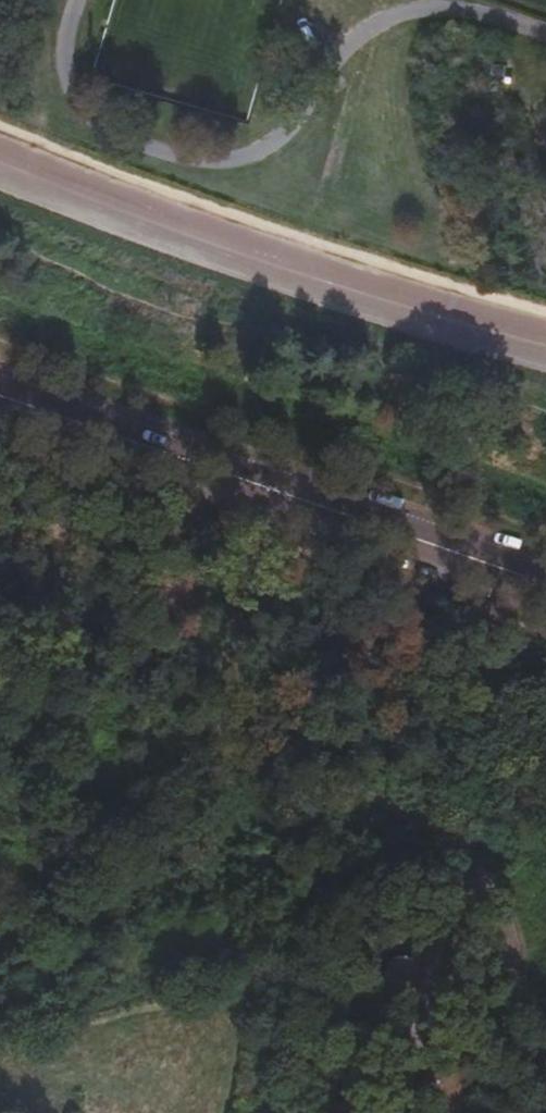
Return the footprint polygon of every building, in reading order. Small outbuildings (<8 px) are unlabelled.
[(506,86),(507,73),(492,72),(492,85),(506,86)]
